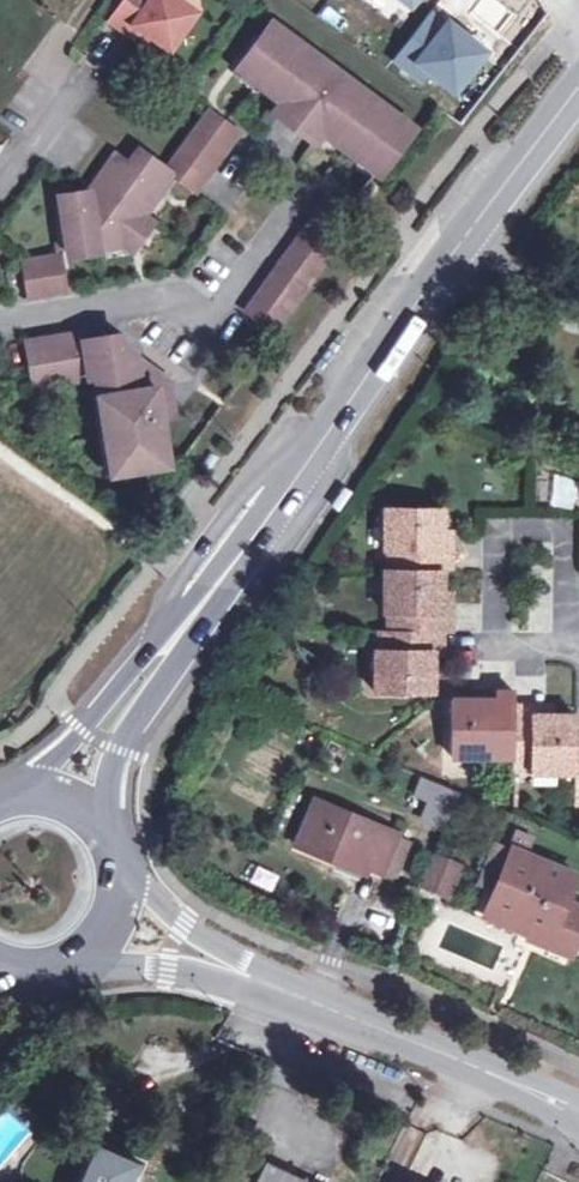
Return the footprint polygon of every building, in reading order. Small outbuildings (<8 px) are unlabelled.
[(123,32),(130,25),(144,35),(165,50),(192,14),(173,0),(122,0),(107,20),(123,32)] [(395,142),(400,146),(412,129),(269,22),(238,64),(261,81),(257,86),(280,103),(272,113),(312,142),(319,133),(343,149),(345,145),(361,156),(358,161),(372,171),(395,142)] [(138,43),(144,35),(130,25),(123,32),(138,43)] [(59,195),(67,248),(96,243),(98,248),(120,245),(121,243),(126,236),(136,242),(151,223),(141,215),(171,175),(194,190),(237,134),(206,111),(164,168),(137,150),(127,163),(115,156),(89,191),(59,195)] [(378,175),(400,146),(395,142),(372,171),(378,175)] [(272,329),(349,223),(323,203),(244,310),(272,329)] [(130,249),(136,242),(126,236),(121,243),(130,249)] [(98,252),(98,248),(96,243),(67,248),(68,256),(98,252)] [(28,297),(63,292),(58,255),(22,260),(28,297)] [(25,341),(31,376),(53,374),(54,381),(99,375),(103,394),(100,395),(113,473),(165,464),(157,418),(171,414),(165,380),(141,362),(135,364),(133,352),(128,349),(120,350),(118,334),(82,340),(79,333),(25,341)] [(32,385),(54,381),(53,374),(31,376),(32,385)] [(449,571),(449,552),(439,553),(440,529),(440,510),(387,510),(386,552),(394,553),(394,571),(439,571),(449,571)] [(440,529),(439,553),(449,552),(448,530),(440,529)] [(179,553),(192,537),(185,532),(172,548),(179,553)] [(448,632),(448,613),(440,612),(440,592),(439,571),(394,571),(386,570),(386,612),(394,612),(393,631),(440,632),(448,632)] [(440,592),(440,612),(448,613),(449,591),(440,592)] [(431,672),(432,650),(440,650),(440,632),(393,631),(385,631),(385,650),(375,650),(376,694),(431,694),(431,672)] [(440,672),(440,650),(432,650),(431,672),(440,672)] [(512,692),(492,691),(493,700),(471,700),(450,700),(450,755),(493,756),(493,748),(512,748),(512,707),(512,692)] [(471,700),(493,700),(492,691),(472,691),(471,700)] [(529,707),(512,707),(512,748),(512,763),(529,764),(529,770),(573,771),(573,740),(573,716),(530,716),(529,707)] [(421,818),(442,827),(457,792),(436,783),(421,818)] [(294,845),(334,862),(337,855),(363,866),(381,873),(396,835),(313,801),(294,845)] [(408,839),(396,835),(381,873),(393,878),(408,839)] [(494,888),(510,850),(491,843),(476,881),(494,888)] [(510,850),(494,888),(486,910),(532,928),(527,940),(569,956),(578,930),(578,907),(565,901),(575,876),(510,850)] [(423,882),(446,891),(457,863),(434,853),(423,882)] [(363,866),(337,855),(334,862),(360,872),(363,866)] [(257,864),(248,882),(271,892),(280,875),(257,864)] [(138,1162),(92,1142),(75,1181),(129,1181),(138,1162)] [(262,1161),(252,1181),(308,1181),(262,1161)]
